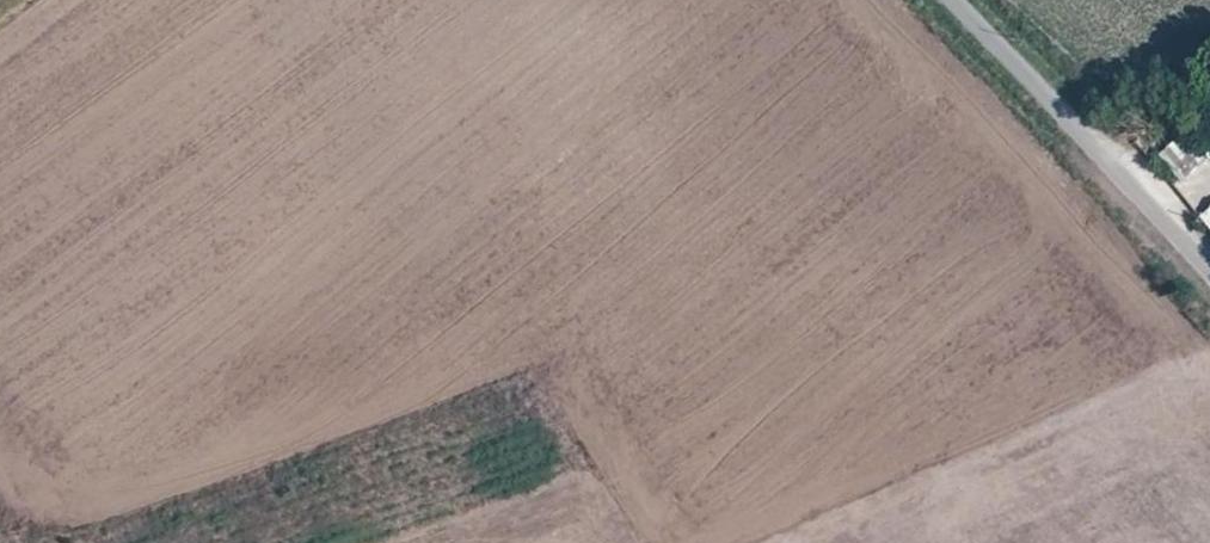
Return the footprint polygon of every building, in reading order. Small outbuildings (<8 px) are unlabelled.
[(1209,157),(1209,153),(1191,128),(1159,153),(1180,180),(1209,157)] [(1198,213),(1209,228),(1209,204),(1198,213)]
